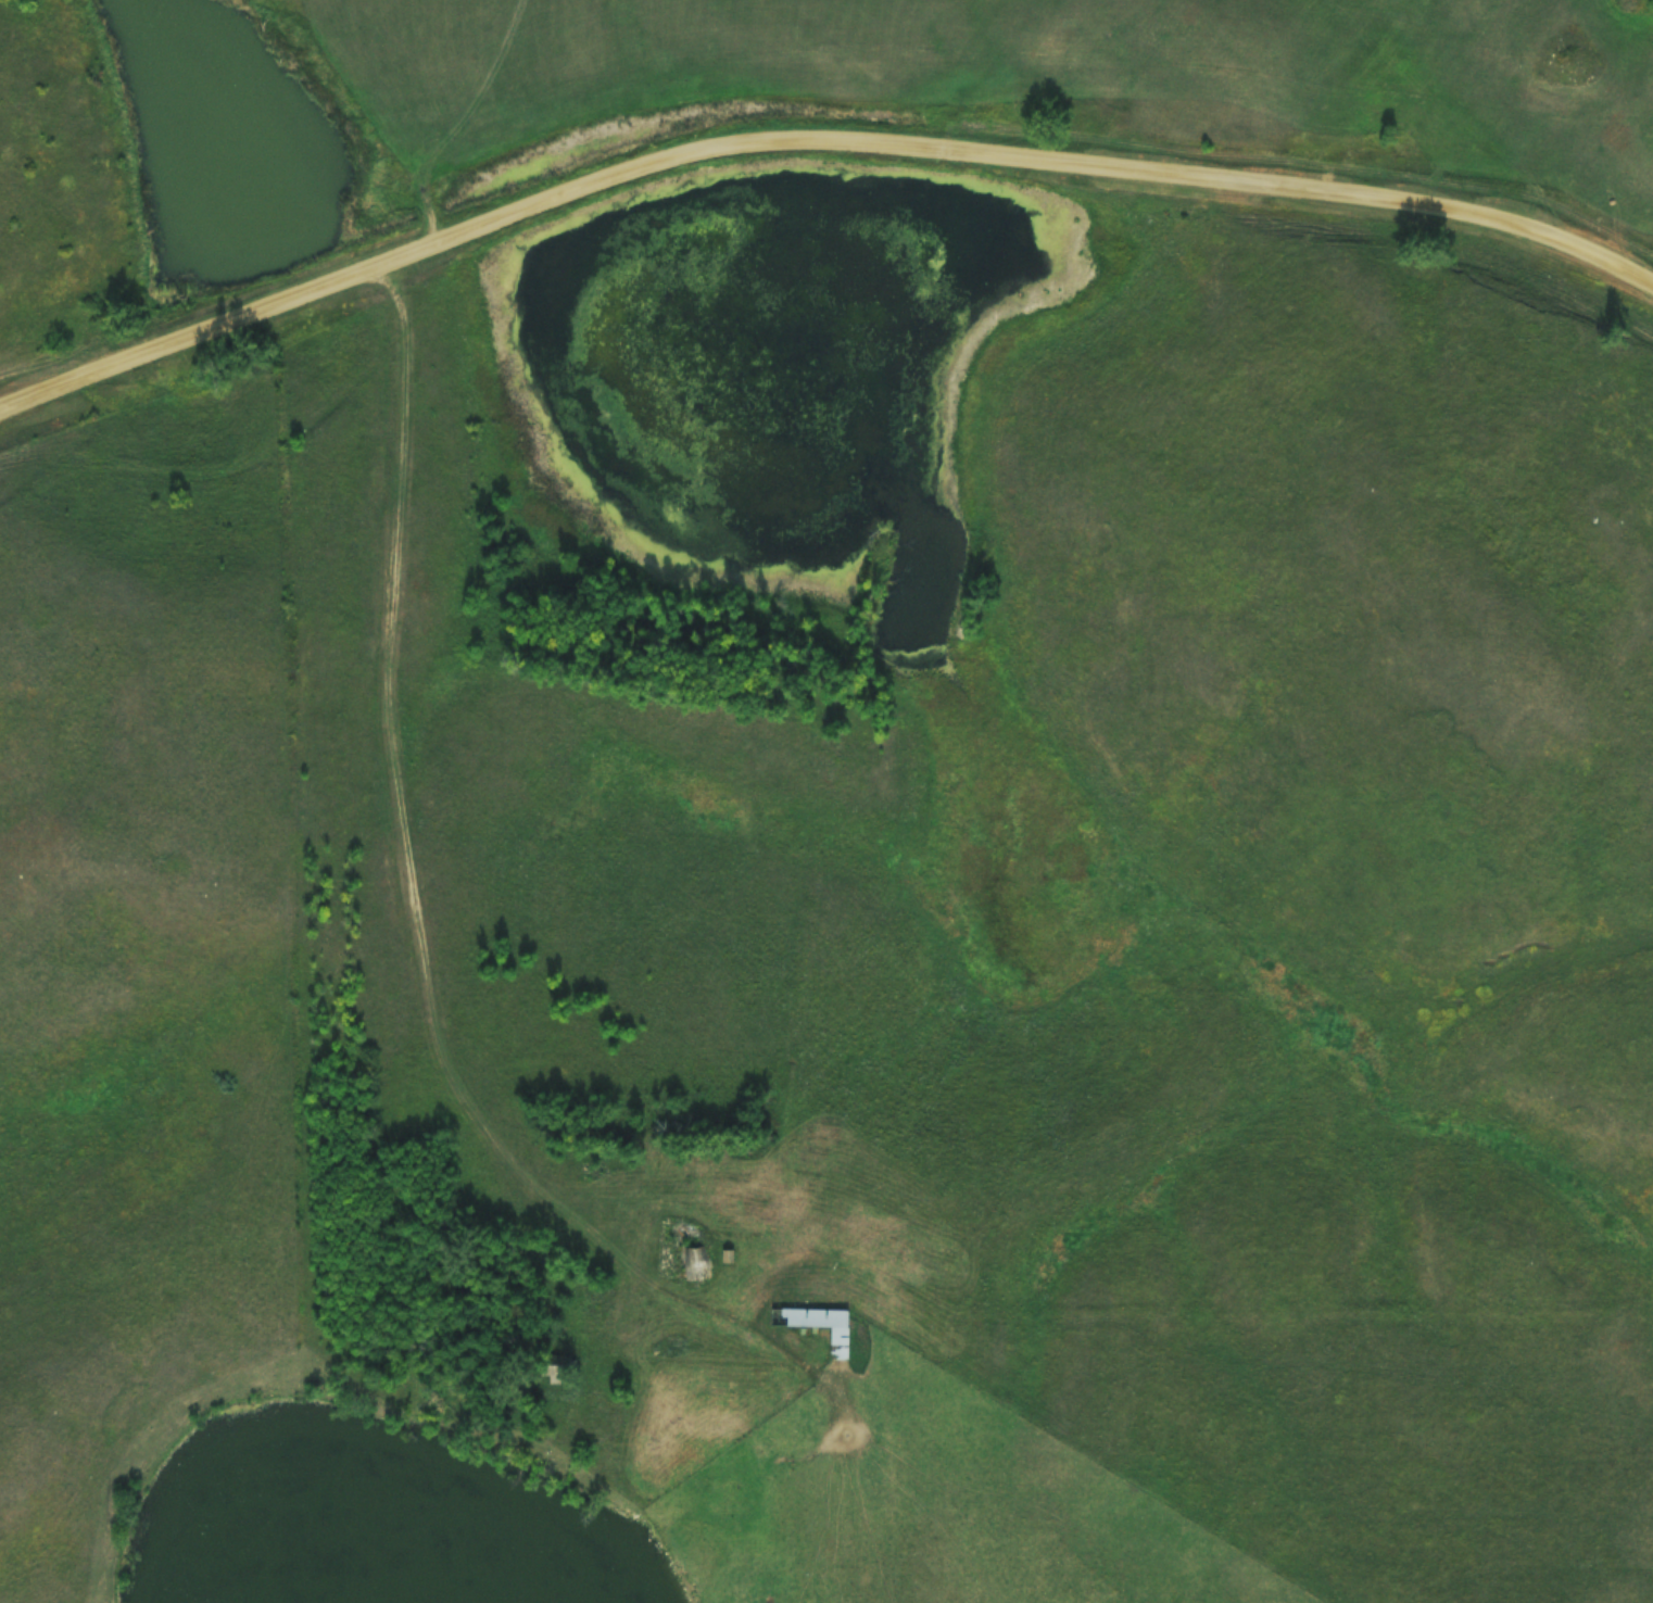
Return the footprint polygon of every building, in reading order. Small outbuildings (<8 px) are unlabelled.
[(707,1279),(706,1247),(684,1247),(685,1279),(707,1279)] [(828,1326),(827,1358),(847,1358),(847,1308),(772,1308),(772,1326),(828,1326)]
